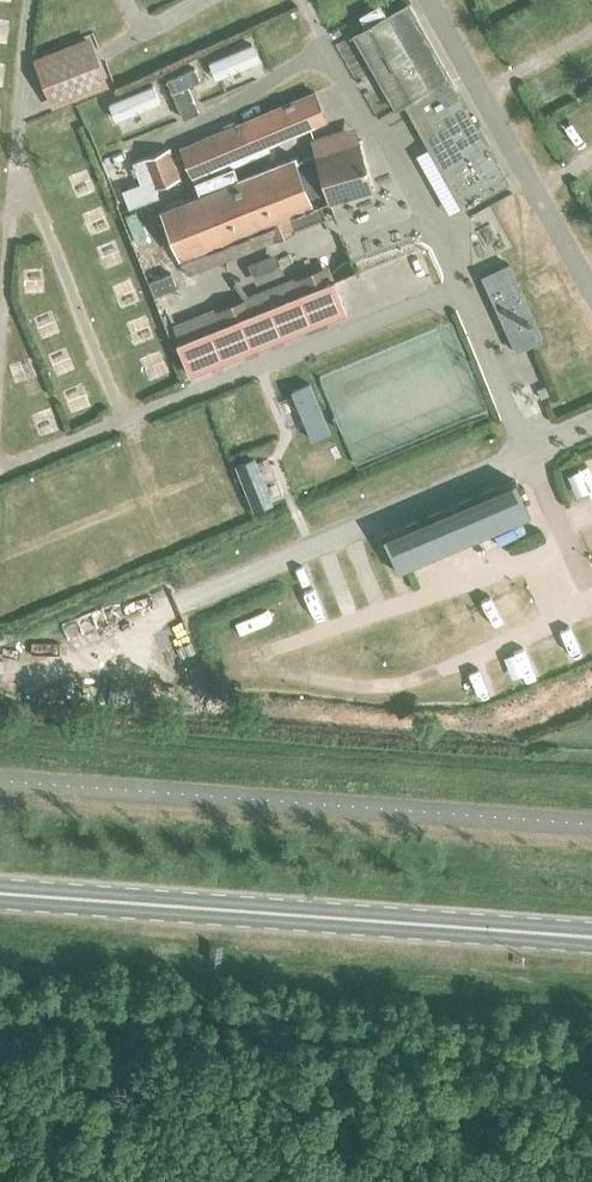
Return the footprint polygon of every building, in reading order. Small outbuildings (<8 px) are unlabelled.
[(463,207),(507,183),(406,3),(352,34),(394,109),(404,103),(463,207)] [(43,67),(51,87),(90,70),(82,50),(43,67)] [(166,81),(183,120),(199,113),(189,88),(201,83),(195,69),(166,81)] [(276,108),(289,135),(308,127),(325,120),(313,92),(276,108)] [(268,143),(289,135),(276,108),(239,123),(252,156),(271,149),(268,143)] [(233,164),(252,156),(239,123),(179,148),(192,181),(233,164)] [(357,140),(343,145),(339,132),(311,140),(329,201),(371,189),(357,140)] [(158,197),(155,188),(179,180),(169,150),(133,163),(140,183),(121,190),(127,209),(158,197)] [(319,203),(326,200),(312,155),(292,163),(290,159),(238,179),(233,164),(192,181),(198,194),(160,208),(166,221),(156,225),(161,238),(170,235),(178,255),(180,254),(187,274),(293,231),(293,229),(324,217),(319,203)] [(481,276),(515,350),(541,338),(508,264),(481,276)] [(171,328),(189,374),(346,311),(327,265),(171,328)] [(533,393),(537,402),(548,397),(544,388),(533,393)]
